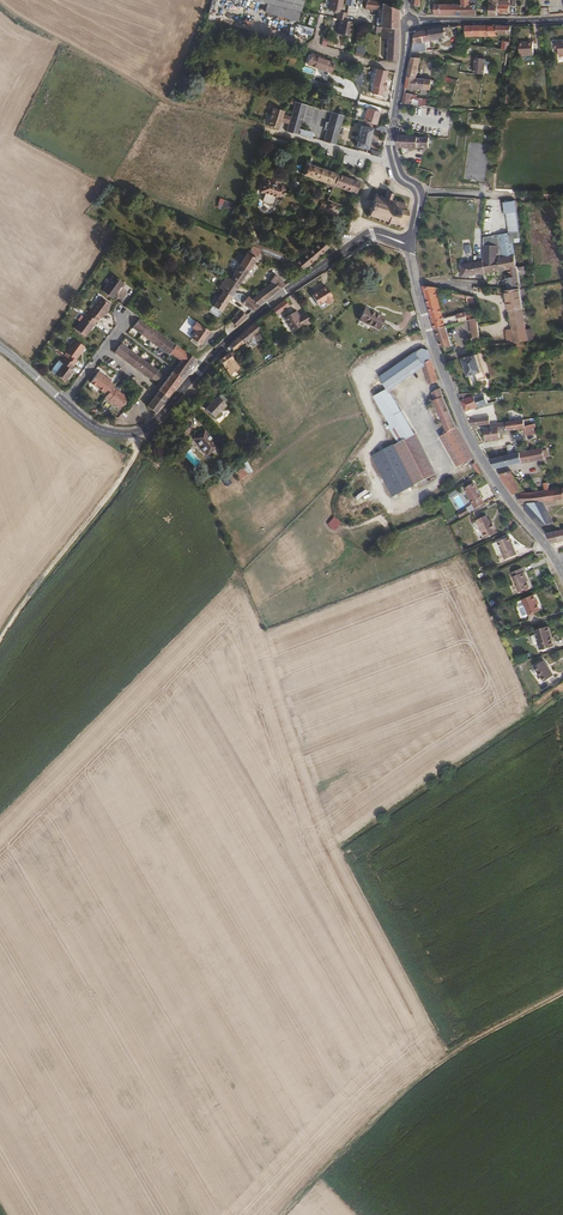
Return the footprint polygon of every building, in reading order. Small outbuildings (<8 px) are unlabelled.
[(304,3),(305,0),(255,0),(269,4),(267,12),(300,20),(304,3)] [(345,0),(332,0),(330,9),(336,10),(339,10),(339,13),(338,17),(339,17),(346,19),(348,12),(343,11),(345,0)] [(399,10),(384,3),(374,0),(357,0),(356,6),(366,8),(382,9),(382,25),(384,25),(389,26),(399,27),(399,10)] [(477,15),(478,2),(474,2),(474,5),(470,4),(471,1),(463,0),(462,4),(461,4),(457,4),(457,15),(477,15)] [(508,1),(499,0),(491,0),(490,15),(498,15),(498,11),(504,12),(509,12),(510,5),(508,5),(508,1)] [(457,15),(457,4),(455,4),(436,4),(436,14),(457,15)] [(350,34),(352,20),(346,19),(339,17),(336,31),(350,34)] [(294,30),(299,31),(298,33),(311,37),(314,28),(296,23),(294,30)] [(482,36),(482,25),(458,26),(459,37),(482,36)] [(511,34),(511,26),(498,25),(498,26),(489,26),(488,25),(482,25),(482,36),(498,36),(498,34),(511,34)] [(398,60),(400,27),(399,27),(389,26),(388,37),(387,60),(398,60)] [(450,35),(448,26),(444,27),(430,29),(431,40),(438,38),(446,37),(446,35),(450,35)] [(431,40),(430,29),(417,31),(416,33),(413,51),(423,50),(426,50),(426,41),(431,40)] [(509,51),(510,42),(503,41),(501,50),(509,51)] [(535,55),(534,44),(528,44),(528,42),(520,42),(521,55),(535,55)] [(363,56),(364,45),(356,43),(354,54),(363,56)] [(329,80),(335,62),(312,54),(309,63),(320,67),(317,76),(329,80)] [(416,77),(421,60),(426,60),(426,58),(413,57),(409,67),(408,76),(416,77)] [(485,59),(474,58),(472,73),(483,74),(485,59)] [(388,71),(377,69),(373,86),(385,89),(386,89),(387,82),(386,82),(388,71)] [(425,89),(426,78),(416,77),(408,76),(406,88),(422,89),(421,94),(430,95),(430,90),(425,89)] [(457,84),(458,80),(444,76),(443,81),(457,84)] [(385,89),(373,86),(371,94),(383,96),(385,89)] [(416,104),(416,99),(410,98),(411,93),(405,92),(404,103),(409,104),(410,103),(416,104)] [(428,106),(429,98),(421,97),(420,104),(428,106)] [(299,134),(308,104),(296,101),(292,116),(290,123),(287,131),(299,134)] [(380,111),(381,107),(367,103),(366,107),(380,111)] [(377,124),(380,111),(366,107),(357,105),(356,109),(359,110),(357,118),(363,120),(370,122),(377,124)] [(282,121),(284,114),(285,110),(274,107),(269,125),(280,128),(282,121)] [(341,129),(342,127),(345,115),(334,112),(331,122),(328,121),(327,125),(329,127),(328,130),(325,141),(337,144),(340,134),(343,135),(344,132),(341,129)] [(290,123),(292,116),(284,114),(282,121),(290,123)] [(369,148),(373,128),(369,127),(370,122),(363,120),(358,146),(369,148)] [(429,152),(430,137),(400,135),(399,141),(399,146),(424,148),(424,152),(429,152)] [(344,189),(348,178),(317,167),(305,163),(301,173),(302,174),(344,189)] [(360,195),(364,184),(348,178),(344,189),(360,195)] [(282,198),(285,187),(264,180),(261,189),(282,198)] [(282,198),(261,189),(260,191),(281,199),(282,198)] [(406,218),(407,211),(408,212),(408,210),(407,210),(407,209),(406,209),(406,210),(404,209),(404,204),(406,205),(406,203),(405,203),(405,201),(403,201),(403,202),(400,202),(400,200),(399,200),(399,201),(395,200),(395,199),(394,199),(394,200),(391,199),(392,196),(393,197),(393,195),(392,195),(392,194),(393,194),(394,193),(393,193),(393,192),(392,192),(388,192),(388,190),(387,190),(387,191),(386,191),(386,192),(387,192),(386,194),(385,193),(385,195),(386,195),(386,197),(383,196),(383,195),(381,195),(379,195),(379,193),(377,192),(376,194),(375,194),(374,196),(375,196),(374,201),(373,200),(373,202),(372,206),(371,206),(371,207),(370,207),(370,208),(370,209),(370,210),(371,210),(369,214),(368,214),(368,215),(368,216),(369,216),(370,215),(379,218),(379,220),(380,220),(380,219),(383,220),(383,221),(384,222),(385,220),(389,222),(388,224),(390,224),(390,222),(395,223),(394,225),(396,225),(396,223),(400,224),(399,226),(400,226),(399,231),(404,232),(407,218),(406,218)] [(219,198),(218,204),(229,207),(231,201),(219,198)] [(513,247),(513,243),(520,241),(514,199),(504,198),(509,234),(484,237),(484,260),(493,259),(498,258),(515,255),(513,247)] [(327,250),(335,241),(327,234),(320,241),(307,252),(319,256),(327,250)] [(472,252),(470,244),(463,246),(465,253),(472,252)] [(261,250),(261,249),(252,245),(245,256),(240,253),(236,258),(241,262),(240,263),(241,263),(249,268),(257,257),(258,257),(261,250)] [(291,256),(263,245),(261,249),(261,250),(274,256),(289,262),(291,256)] [(525,265),(522,245),(513,247),(515,255),(517,266),(525,265)] [(305,269),(319,256),(307,252),(294,264),(305,269)] [(517,266),(515,255),(498,258),(499,262),(500,270),(508,269),(517,267),(517,266)] [(289,262),(274,256),(272,261),(290,269),(292,263),(289,262)] [(500,270),(499,262),(494,263),(493,259),(484,260),(486,273),(500,270)] [(486,273),(484,260),(461,265),(463,276),(486,273)] [(239,284),(249,268),(241,263),(240,263),(231,279),(233,280),(239,284)] [(526,272),(525,265),(517,266),(517,267),(518,273),(526,272)] [(520,288),(518,273),(517,267),(508,269),(509,275),(506,275),(508,287),(509,290),(520,288)] [(124,287),(127,282),(115,274),(103,290),(114,298),(122,286),(124,287)] [(285,285),(275,274),(270,281),(271,282),(280,288),(285,285)] [(259,304),(252,298),(248,295),(247,296),(245,294),(241,292),(237,292),(236,292),(234,291),(237,286),(239,284),(233,280),(231,279),(226,276),(219,287),(223,290),(231,295),(244,304),(252,311),(259,304)] [(280,288),(271,282),(268,285),(276,291),(280,288)] [(264,300),(276,291),(268,285),(256,294),(264,300)] [(445,322),(437,295),(435,286),(423,285),(435,328),(446,325),(445,322)] [(327,286),(313,295),(319,305),(326,301),(328,304),(334,300),(332,297),(333,296),(327,286)] [(465,294),(460,293),(444,288),(444,292),(452,294),(452,295),(463,297),(463,296),(465,296),(465,294)] [(528,340),(522,303),(520,288),(509,290),(505,290),(514,342),(528,340)] [(221,311),(231,295),(223,290),(213,306),(221,311)] [(264,300),(256,294),(252,298),(259,304),(264,300)] [(102,316),(112,303),(102,296),(92,309),(102,316)] [(284,311),(290,306),(285,299),(272,310),(277,315),(283,310),(284,311)] [(384,318),(365,309),(359,320),(378,330),(384,318)] [(248,316),(247,316),(239,310),(231,321),(237,326),(248,316)] [(302,326),(311,321),(306,313),(299,316),(298,314),(296,310),(285,315),(292,329),(301,325),(302,326)] [(87,335),(98,319),(88,311),(76,328),(87,335)] [(468,319),(467,312),(460,314),(461,321),(468,319)] [(196,358),(174,342),(140,317),(133,326),(170,353),(171,351),(182,359),(159,389),(160,390),(148,406),(156,412),(196,358)] [(481,346),(477,317),(470,319),(473,337),(476,337),(477,346),(481,346)] [(211,331),(197,321),(192,328),(197,331),(192,339),(202,345),(211,331)] [(244,343),(256,334),(261,331),(256,323),(239,337),(244,343)] [(454,330),(452,323),(446,325),(448,332),(454,331),(454,330)] [(451,345),(448,332),(446,325),(435,328),(440,346),(451,345)] [(265,338),(261,331),(256,334),(260,340),(262,339),(263,339),(265,338)] [(234,351),(244,343),(239,337),(230,345),(233,349),(230,351),(231,352),(234,351)] [(77,359),(86,346),(75,338),(66,351),(70,355),(68,358),(76,364),(78,360),(77,359)] [(163,372),(121,342),(115,351),(151,378),(153,376),(156,372),(160,375),(163,372)] [(387,387),(422,364),(423,366),(425,373),(429,384),(438,381),(429,351),(424,350),(423,348),(380,377),(387,388),(387,387)] [(226,359),(231,355),(230,353),(230,352),(220,359),(221,361),(225,358),(226,359)] [(481,372),(476,355),(474,356),(474,354),(470,355),(470,356),(463,359),(465,366),(462,367),(463,370),(466,369),(469,378),(474,376),(474,374),(481,372)] [(240,367),(233,358),(231,355),(226,359),(225,358),(221,361),(230,374),(240,367)] [(74,370),(72,369),(76,364),(68,358),(66,356),(62,361),(64,363),(56,374),(66,381),(74,370)] [(115,384),(111,381),(103,376),(104,375),(99,371),(92,382),(108,393),(111,388),(115,384)] [(387,388),(380,377),(370,384),(377,394),(387,388)] [(401,411),(387,387),(387,388),(377,394),(374,395),(387,419),(401,411)] [(457,426),(450,411),(445,400),(440,387),(432,392),(434,399),(433,400),(447,431),(457,426)] [(121,408),(128,398),(117,389),(115,391),(111,388),(108,393),(105,397),(121,408)] [(479,407),(476,399),(475,397),(475,396),(472,397),(469,398),(467,393),(459,393),(466,412),(479,407)] [(488,404),(485,396),(481,397),(478,398),(476,399),(479,407),(488,404)] [(214,418),(226,405),(218,397),(206,410),(214,418)] [(390,424),(404,416),(401,411),(387,419),(390,424)] [(413,433),(404,416),(390,424),(388,426),(399,442),(402,440),(414,433),(413,433)] [(491,424),(490,417),(469,419),(471,425),(472,427),(491,424)] [(538,430),(536,423),(526,425),(525,419),(516,420),(496,423),(493,424),(492,424),(492,427),(487,428),(489,440),(501,438),(500,431),(524,428),(524,429),(525,429),(526,432),(538,430)] [(474,458),(457,426),(447,431),(440,435),(457,467),(474,458)] [(216,447),(203,430),(192,438),(205,455),(216,447)] [(434,474),(414,433),(402,440),(412,458),(415,456),(418,462),(419,463),(420,466),(425,464),(426,467),(422,469),(423,472),(420,474),(423,480),(434,474)] [(423,480),(420,474),(415,465),(415,464),(412,458),(402,440),(399,442),(371,455),(392,496),(423,480)] [(549,456),(548,450),(543,450),(543,448),(519,452),(515,453),(510,454),(490,459),(495,468),(521,462),(521,463),(544,458),(544,457),(549,456)] [(194,465),(199,459),(189,450),(184,456),(194,465)] [(483,472),(479,466),(476,462),(473,464),(479,474),(483,472)] [(422,469),(426,467),(425,464),(420,466),(419,463),(415,465),(420,474),(423,472),(422,469)] [(242,467),(234,474),(240,480),(248,474),(242,467)] [(524,489),(516,477),(511,471),(499,474),(501,476),(501,477),(512,494),(524,489)] [(483,498),(475,483),(466,488),(468,492),(467,493),(470,498),(471,498),(473,503),(472,503),(475,508),(485,503),(482,498),(483,498)] [(562,498),(562,488),(537,491),(518,493),(519,503),(523,502),(535,501),(542,500),(562,498)] [(553,521),(542,500),(535,501),(523,502),(524,508),(546,533),(558,530),(557,528),(553,521)] [(475,508),(472,503),(462,509),(464,514),(475,508)] [(497,527),(494,520),(491,521),(488,514),(477,519),(485,536),(497,531),(495,527),(497,527)] [(335,530),(341,522),(333,516),(327,525),(335,530)] [(562,527),(558,520),(553,521),(557,528),(562,527)] [(558,530),(546,533),(551,542),(562,540),(562,529),(558,530)] [(518,552),(510,535),(499,540),(504,552),(504,553),(502,554),(504,559),(518,552)] [(504,552),(499,540),(493,542),(499,554),(504,552)] [(530,586),(526,576),(528,575),(525,570),(524,570),(522,566),(513,570),(514,574),(513,574),(519,590),(530,586)] [(540,609),(534,593),(522,598),(524,603),(528,614),(540,609)] [(528,614),(524,603),(520,605),(520,607),(523,615),(524,615),(528,614)] [(552,645),(550,637),(549,637),(546,625),(533,629),(534,634),(537,643),(539,649),(552,645)] [(552,673),(543,659),(534,666),(543,679),(552,673)]
